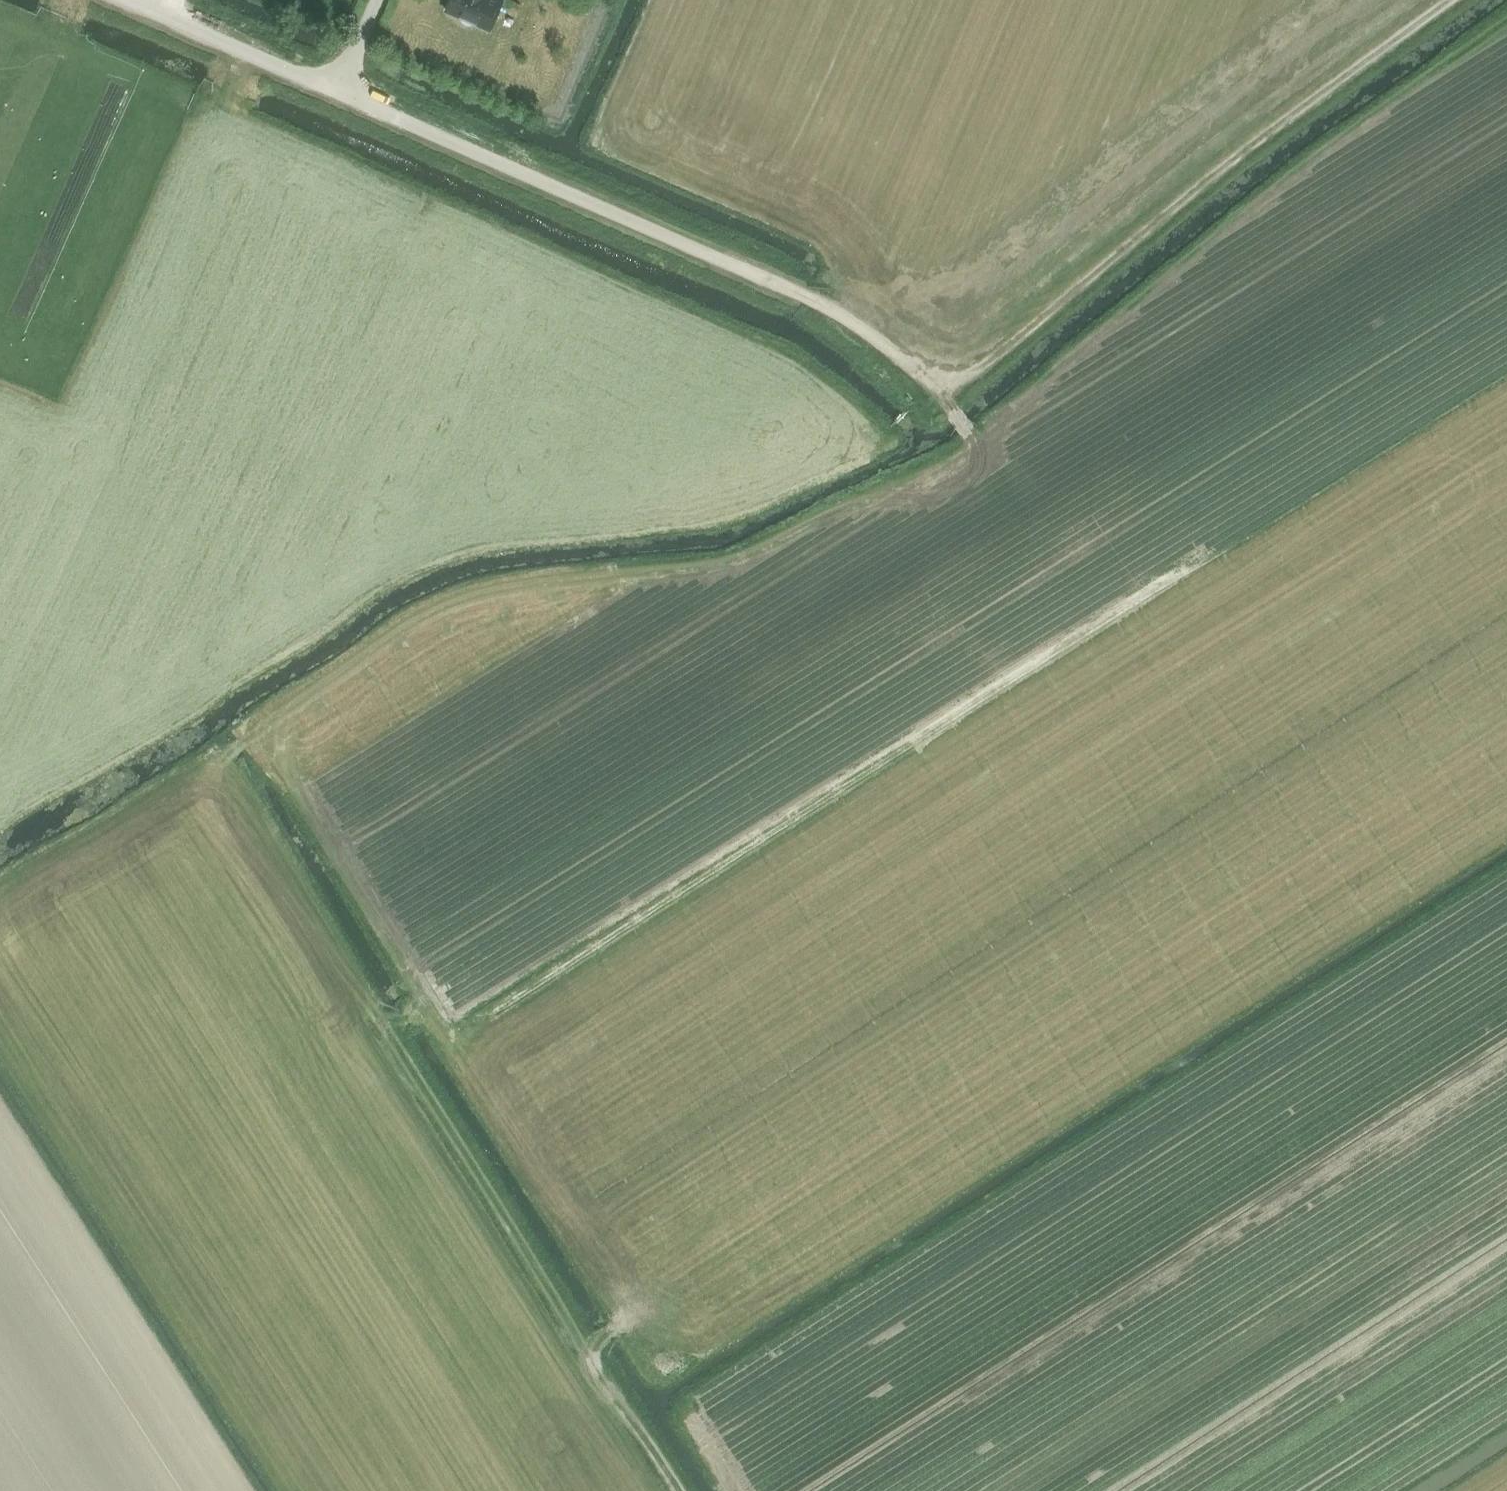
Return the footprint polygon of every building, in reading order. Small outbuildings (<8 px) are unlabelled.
[(446,10),(462,17),(464,21),(467,24),(471,24),(475,23),(490,30),(503,0),(451,0),(446,10)]
